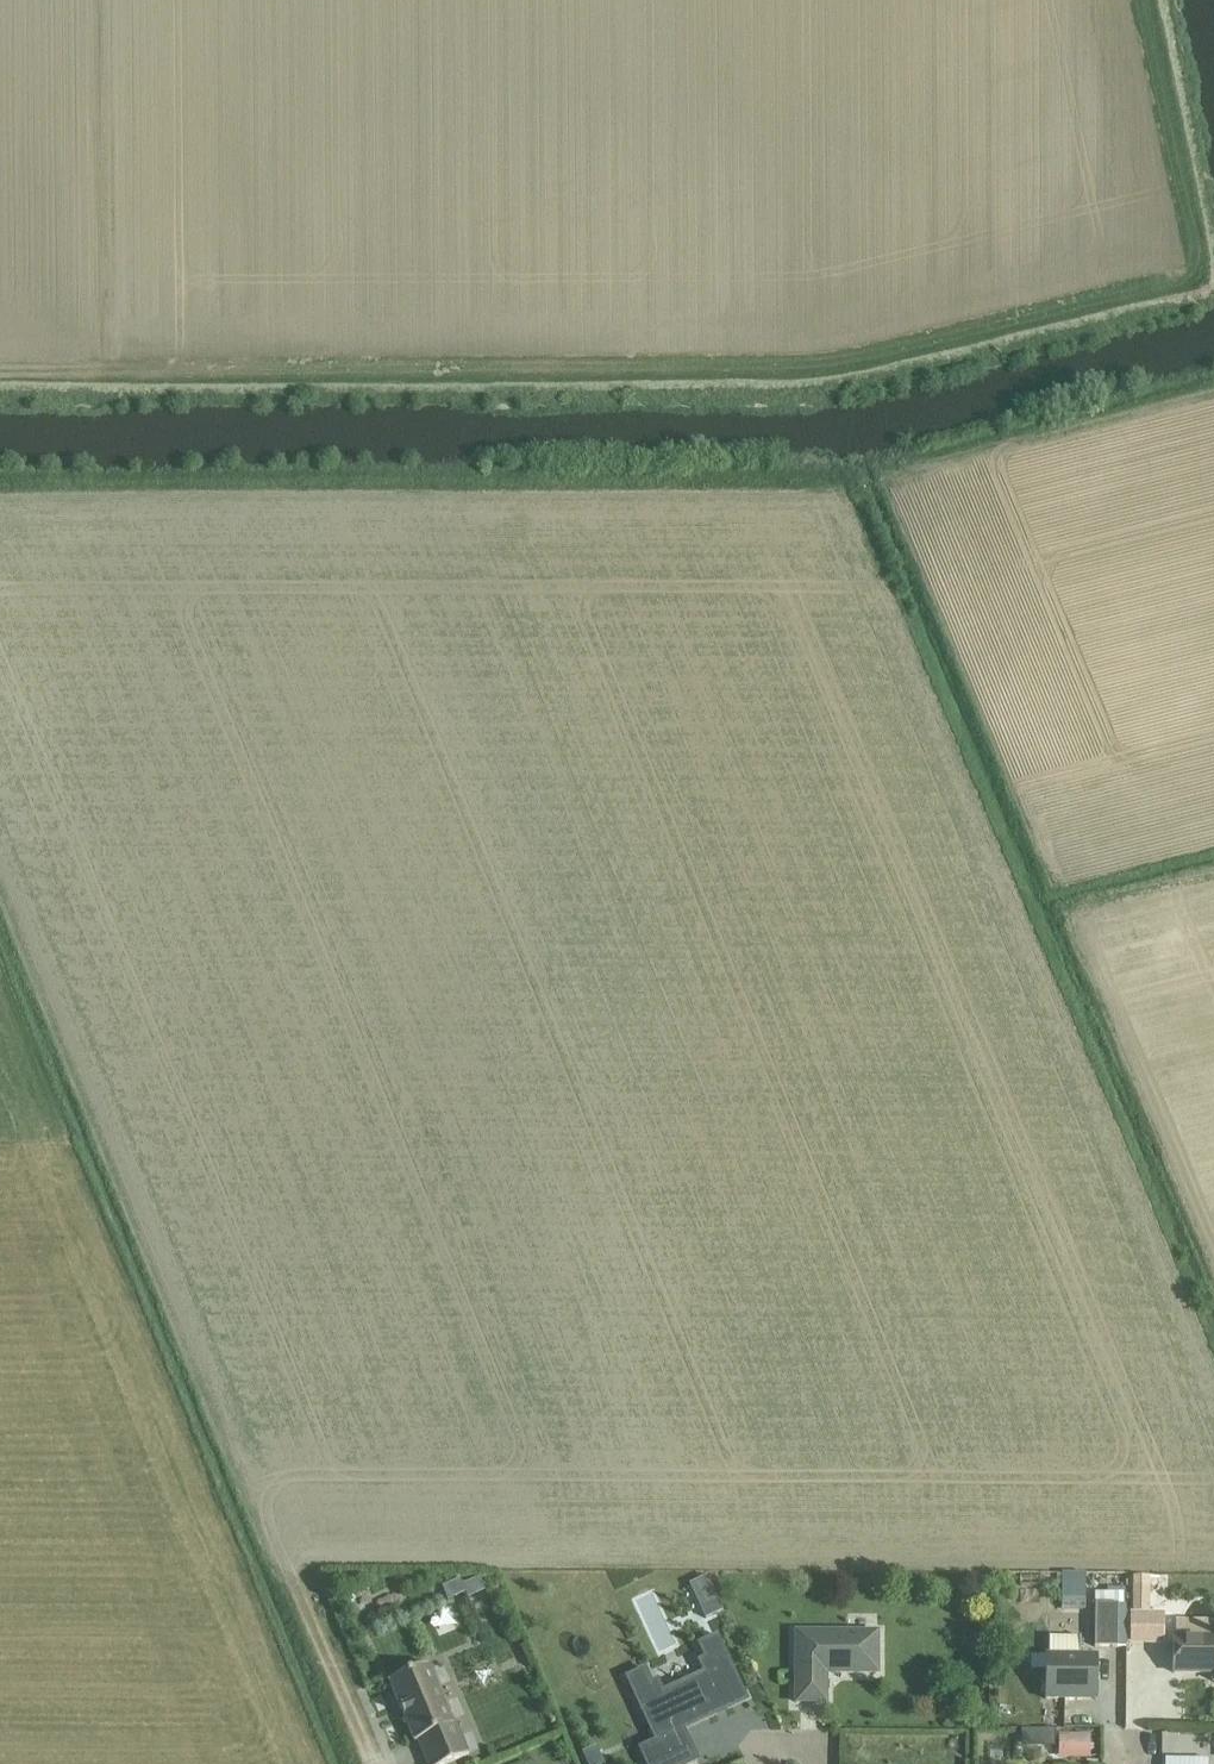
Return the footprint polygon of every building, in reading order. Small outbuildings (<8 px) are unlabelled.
[(1086,1575),(1062,1575),(1062,1611),(1086,1611),(1086,1575)] [(1148,1587),(1133,1587),(1132,1612),(1148,1612),(1148,1587)] [(718,1603),(701,1611),(705,1620),(723,1612),(718,1603)] [(1126,1606),(1095,1606),(1095,1648),(1126,1648),(1126,1606)] [(1132,1612),(1130,1612),(1129,1643),(1161,1643),(1161,1612),(1148,1612),(1132,1612)] [(826,1674),(878,1674),(878,1634),(797,1633),(797,1704),(826,1704),(826,1674)] [(717,1636),(699,1645),(706,1659),(699,1662),(702,1668),(705,1674),(683,1685),(664,1693),(658,1682),(658,1681),(652,1684),(648,1677),(645,1670),(635,1674),(627,1678),(627,1679),(648,1724),(656,1741),(656,1742),(640,1750),(646,1763),(692,1763),(697,1761),(698,1761),(691,1746),(684,1731),(690,1728),(731,1709),(748,1701),(740,1685),(724,1651),(718,1637),(717,1636)] [(1049,1657),(1046,1657),(1045,1700),(1065,1700),(1065,1701),(1081,1701),(1081,1700),(1097,1700),(1098,1658),(1080,1657),(1080,1638),(1049,1637),(1049,1657)] [(1174,1674),(1213,1674),(1213,1639),(1174,1639),(1174,1674)] [(427,1763),(449,1763),(469,1755),(457,1725),(453,1727),(428,1666),(389,1682),(415,1743),(418,1742),(427,1763)] [(1057,1729),(1023,1729),(1023,1745),(1056,1746),(1057,1729)] [(1092,1733),(1059,1732),(1059,1757),(1092,1757),(1092,1733)] [(582,1752),(588,1763),(605,1763),(597,1746),(582,1752)]
